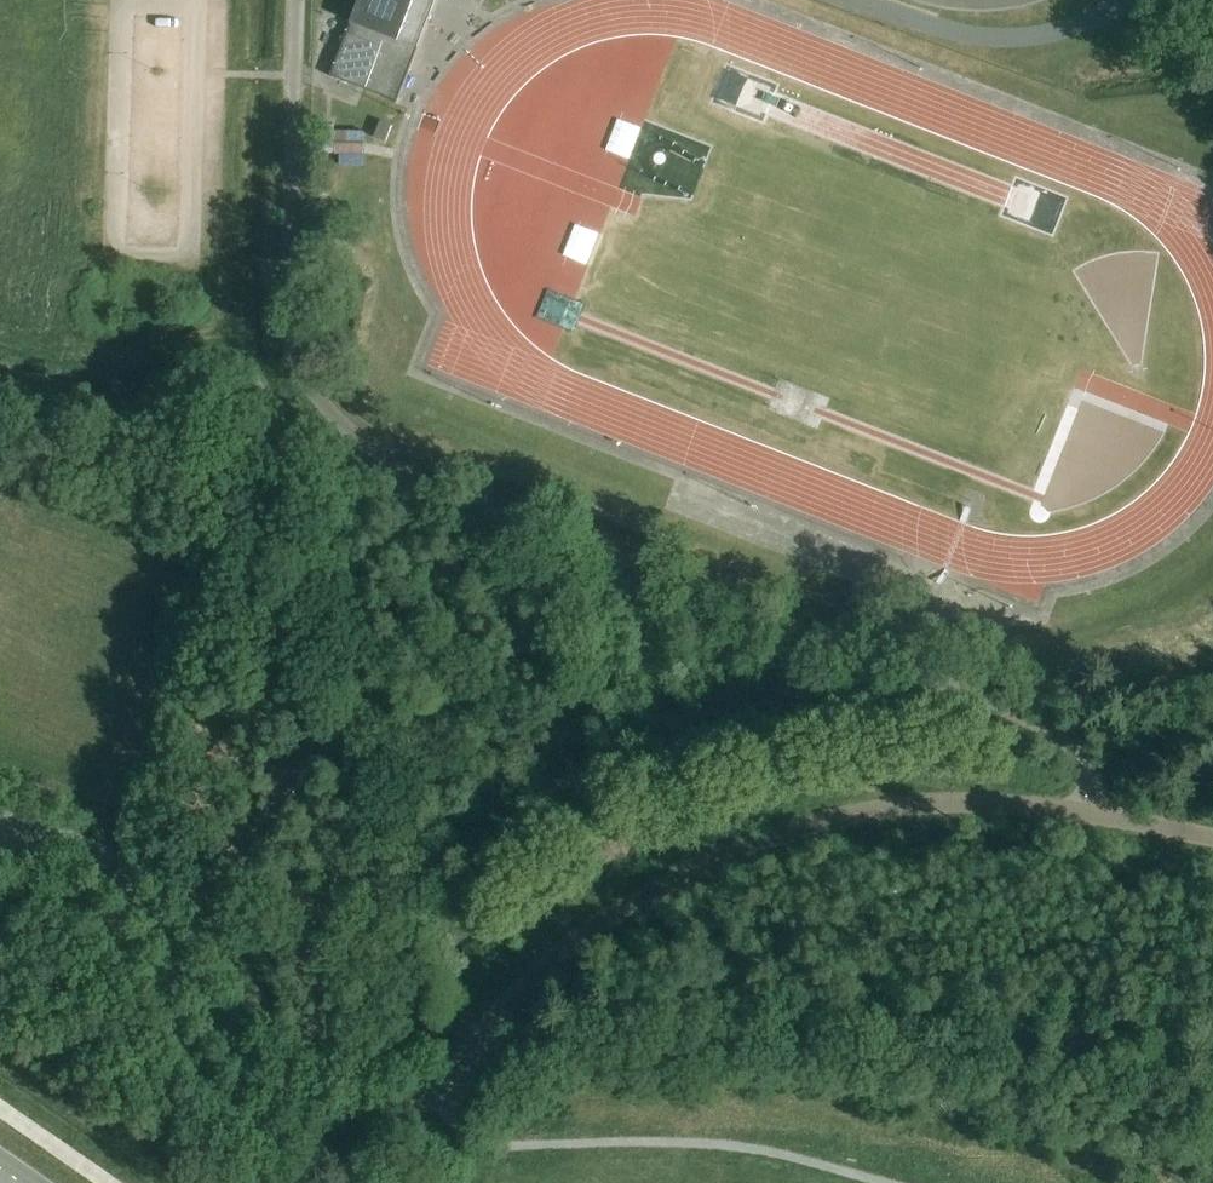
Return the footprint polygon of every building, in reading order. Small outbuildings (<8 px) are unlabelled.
[(397,105),(438,0),(360,0),(330,77),(364,90),(396,103),(396,105),(397,105)] [(374,138),(386,143),(392,127),(380,122),(374,138)] [(333,154),(334,125),(319,125),(318,154),(333,154)] [(363,155),(364,132),(335,131),(334,154),(363,155)]
